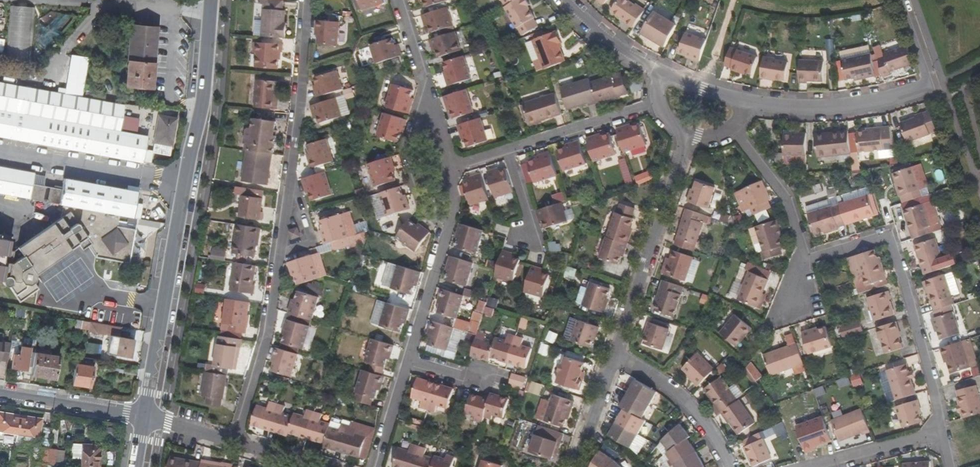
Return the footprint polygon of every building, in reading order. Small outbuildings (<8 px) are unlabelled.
[(361,11),(383,4),(382,0),(358,0),(361,11)] [(447,0),(420,0),(421,2),(423,1),(425,8),(447,1),(447,0)] [(505,7),(504,8),(517,29),(534,19),(527,7),(529,6),(526,0),(517,0),(505,7)] [(632,27),(644,10),(634,3),(633,5),(627,0),(618,0),(611,10),(626,20),(625,22),(632,27)] [(261,9),(261,14),(264,15),(264,5),(256,4),(256,9),(261,9)] [(261,14),(259,41),(283,44),(284,33),(282,32),(282,28),(283,16),(280,16),(281,6),(264,5),(264,15),(261,14)] [(30,62),(33,7),(9,6),(6,60),(30,62)] [(453,26),(447,8),(423,15),(426,27),(428,26),(430,33),(453,26)] [(640,32),(664,46),(675,24),(653,11),(640,32)] [(114,23),(130,24),(131,14),(115,13),(114,23)] [(316,22),(316,28),(318,29),(318,36),(317,45),(337,46),(338,23),(316,22)] [(156,26),(130,24),(125,84),(151,87),(156,26)] [(545,69),(548,68),(566,59),(560,46),(558,41),(560,40),(556,31),(554,32),(553,30),(550,32),(548,26),(530,34),(533,39),(545,69)] [(691,59),(699,61),(705,39),(684,32),(678,51),(686,54),(692,56),(691,59)] [(461,50),(456,33),(431,40),(434,52),(436,51),(438,58),(461,50)] [(370,47),(375,64),(399,57),(396,46),(394,46),(392,39),(370,47)] [(592,57),(597,50),(589,45),(584,51),(592,57)] [(911,63),(905,45),(882,53),(883,56),(879,58),(878,68),(882,77),(889,74),(888,71),(911,63)] [(281,50),(252,47),(252,58),(256,59),(254,73),(275,74),(277,57),(280,57),(281,50)] [(730,50),(728,49),(723,65),(731,68),(730,70),(739,73),(739,71),(742,72),(750,75),(755,58),(730,50)] [(875,74),(870,52),(841,59),(844,78),(854,76),(859,74),(860,77),(875,74)] [(464,56),(443,63),(446,71),(448,79),(445,80),(448,86),(470,79),(464,56)] [(773,58),(762,56),(758,77),(767,79),(767,77),(782,80),(786,62),(773,59),(773,58)] [(821,62),(797,60),(797,83),(805,83),(805,81),(821,81),(821,62)] [(315,87),(318,98),(342,90),(336,71),(314,78),(316,86),(315,87)] [(596,102),(608,98),(618,95),(626,93),(620,73),(611,75),(590,82),(596,102)] [(640,79),(637,77),(629,80),(632,90),(639,88),(640,79)] [(589,104),(596,102),(590,82),(589,78),(561,86),(568,108),(588,102),(589,104)] [(6,111),(10,84),(0,83),(0,110),(6,111)] [(6,111),(23,114),(27,88),(10,84),(6,111)] [(276,86),(256,85),(253,112),(276,114),(277,106),(274,106),(276,86)] [(408,114),(410,107),(408,106),(410,101),(413,91),(393,85),(385,107),(408,114)] [(466,90),(443,97),(445,104),(448,103),(450,111),(453,119),(473,112),(466,90)] [(531,124),(562,114),(556,94),(524,103),(525,105),(529,119),(531,124)] [(335,99),(312,107),(315,118),(318,117),(320,124),(341,117),(335,99)] [(935,128),(929,108),(913,114),(913,115),(899,120),(906,139),(935,128)] [(143,161),(147,135),(135,133),(137,117),(122,115),(120,130),(23,114),(6,111),(0,110),(0,136),(143,161)] [(406,120),(384,113),(377,137),(397,143),(400,134),(402,127),(404,128),(406,120)] [(175,118),(158,115),(154,142),(171,145),(175,118)] [(488,141),(480,119),(460,125),(465,140),(468,147),(488,141)] [(245,148),(244,155),(245,155),(271,159),(272,159),(275,142),(272,142),(273,135),(274,127),(252,124),(250,134),(247,134),(246,137),(245,138),(244,141),(244,145),(245,148)] [(893,144),(888,124),(869,126),(869,128),(863,129),(855,130),(858,150),(893,144)] [(616,133),(622,152),(645,144),(639,125),(631,128),(616,133)] [(848,151),(846,129),(813,133),(815,155),(848,151)] [(803,154),(802,132),(795,132),(795,135),(788,135),(781,135),(781,155),(803,154)] [(586,142),(593,162),(616,154),(609,134),(600,137),(586,142)] [(307,145),(309,154),(312,160),(308,162),(311,169),(332,163),(325,140),(307,145)] [(578,141),(571,144),(572,146),(565,148),(557,151),(563,172),(586,164),(578,141)] [(556,177),(549,153),(542,156),(542,159),(537,161),(527,163),(534,183),(556,177)] [(271,159),(245,155),(240,187),(266,190),(271,159)] [(390,158),(367,164),(376,189),(395,182),(392,173),(390,167),(393,166),(390,158)] [(899,191),(902,198),(921,192),(911,162),(892,168),(895,178),(899,191)] [(133,217),(138,192),(63,179),(62,183),(54,182),(54,184),(43,182),(44,179),(37,178),(36,183),(43,184),(42,186),(32,184),(34,173),(0,168),(0,194),(62,205),(71,206),(118,215),(133,217)] [(495,198),(513,193),(506,171),(499,173),(498,172),(487,175),(495,198)] [(634,176),(637,185),(652,179),(649,171),(634,176)] [(324,173),(301,180),(303,187),(306,186),(308,193),(312,203),(332,195),(324,173)] [(753,211),(768,204),(765,197),(769,195),(759,176),(740,185),(753,211)] [(470,206),(488,201),(481,178),(470,181),(471,182),(463,185),(464,187),(467,196),(470,206)] [(712,185),(694,178),(689,192),(688,191),(685,198),(705,205),(712,185)] [(398,188),(379,194),(388,218),(409,211),(407,203),(404,204),(401,197),(398,188)] [(865,192),(871,213),(874,212),(868,191),(865,192)] [(835,201),(842,221),(871,213),(865,192),(835,201)] [(263,195),(248,193),(247,201),(242,200),(239,223),(261,226),(262,218),(260,217),(263,195)] [(912,234),(928,229),(926,222),(929,221),(921,199),(902,206),(912,234)] [(605,236),(624,242),(627,233),(625,232),(631,215),(629,214),(632,204),(619,200),(616,210),(613,209),(605,236)] [(835,223),(842,221),(835,201),(805,211),(811,231),(820,228),(826,226),(827,228),(835,226),(835,223)] [(567,222),(560,202),(538,209),(542,222),(545,229),(567,222)] [(70,209),(71,206),(62,205),(60,217),(70,209)] [(3,260),(43,267),(78,243),(83,249),(92,243),(96,249),(95,257),(123,261),(131,256),(136,223),(117,221),(118,215),(71,206),(70,209),(60,217),(13,250),(12,252),(4,251),(3,260)] [(701,212),(685,206),(673,242),(692,248),(701,220),(699,219),(701,212)] [(708,222),(710,215),(701,212),(699,219),(701,220),(708,222)] [(340,215),(347,238),(355,236),(347,213),(340,215)] [(720,222),(731,223),(731,216),(721,214),(720,222)] [(322,236),(324,245),(333,243),(347,238),(340,215),(320,221),(322,229),(324,235),(322,236)] [(780,242),(777,231),(775,225),(777,225),(774,216),(746,225),(751,241),(759,238),(761,247),(759,248),(761,256),(779,250),(777,243),(780,242)] [(414,251),(427,232),(422,228),(421,230),(416,227),(409,222),(397,239),(414,251)] [(475,252),(482,229),(458,222),(456,228),(459,229),(457,236),(454,245),(475,252)] [(261,232),(237,229),(234,258),(254,262),(255,249),(256,240),(260,241),(261,232)] [(300,239),(297,231),(290,233),(292,242),(300,239)] [(347,238),(350,246),(365,241),(368,231),(355,236),(347,238)] [(3,260),(4,251),(3,248),(11,243),(3,232),(0,234),(0,259),(3,260)] [(924,271),(944,264),(934,234),(915,241),(924,271)] [(622,250),(624,242),(605,236),(604,236),(597,257),(615,263),(619,249),(622,250)] [(347,238),(333,243),(335,251),(350,246),(347,238)] [(873,246),(855,252),(863,276),(869,274),(872,281),(886,276),(884,268),(881,269),(876,256),(873,246)] [(225,261),(226,248),(211,247),(210,260),(225,261)] [(691,254),(671,247),(663,270),(683,277),(691,254)] [(512,254),(501,250),(496,267),(494,274),(513,280),(519,258),(512,256),(512,254)] [(311,257),(319,279),(326,277),(318,254),(311,257)] [(473,261),(449,254),(446,261),(449,262),(447,269),(445,278),(466,284),(473,261)] [(296,276),(298,285),(319,279),(311,257),(310,257),(289,263),(291,270),(293,270),(296,276)] [(43,267),(3,260),(0,259),(0,279),(2,280),(2,283),(3,284),(5,286),(9,287),(19,302),(27,296),(33,292),(38,288),(33,282),(35,281),(36,274),(35,273),(43,267)] [(417,270),(398,265),(391,288),(412,294),(414,285),(416,279),(419,280),(420,277),(415,275),(417,270)] [(531,265),(523,289),(541,296),(549,273),(541,270),(542,269),(531,265)] [(255,269),(234,266),(230,294),(253,297),(254,289),(252,289),(255,269)] [(747,271),(736,299),(754,306),(766,279),(747,271)] [(950,302),(954,301),(944,271),(924,278),(928,290),(933,307),(950,302)] [(682,284),(661,277),(656,292),(654,292),(652,298),(656,299),(653,307),(672,313),(682,284)] [(602,311),(605,303),(603,303),(605,297),(608,287),(588,281),(581,304),(602,311)] [(203,294),(205,286),(196,284),(194,292),(203,294)] [(890,295),(888,287),(866,294),(873,317),(892,312),(887,297),(890,295)] [(456,317),(463,294),(440,288),(438,296),(441,297),(439,302),(436,312),(456,317)] [(291,306),(288,314),(312,320),(319,297),(299,291),(296,300),(294,307),(291,306)] [(704,301),(707,293),(702,291),(699,300),(704,301)] [(489,297),(487,305),(495,308),(498,300),(489,297)] [(248,306),(227,302),(222,333),(246,337),(246,331),(245,331),(247,320),(248,306)] [(958,330),(950,302),(933,307),(935,314),(932,316),(932,318),(933,323),(936,323),(937,328),(939,337),(958,330)] [(410,310),(387,303),(380,327),(400,332),(403,323),(404,317),(408,318),(410,310)] [(750,326),(733,312),(718,330),(734,344),(750,326)] [(81,327),(83,320),(65,316),(63,329),(81,332),(81,327)] [(570,340),(577,320),(569,318),(563,338),(570,340)] [(651,318),(650,322),(669,328),(669,325),(651,318)] [(894,318),(875,324),(879,335),(881,334),(885,350),(901,345),(896,327),(897,327),(894,318)] [(287,319),(285,327),(288,328),(286,335),(284,343),(303,349),(310,326),(287,319)] [(521,319),(519,328),(526,330),(528,320),(521,319)] [(88,328),(90,321),(83,320),(81,327),(88,328)] [(447,349),(454,327),(431,320),(428,328),(431,329),(430,335),(427,344),(447,349)] [(597,327),(577,320),(570,340),(588,346),(593,333),(594,334),(597,327)] [(669,328),(650,322),(647,320),(644,328),(647,329),(642,344),(661,350),(669,328)] [(106,324),(90,321),(88,328),(88,331),(104,334),(106,324)] [(839,327),(842,338),(863,332),(860,321),(839,327)] [(825,325),(816,327),(811,329),(810,326),(801,329),(808,350),(831,343),(825,325)] [(489,360),(490,356),(495,340),(484,338),(485,333),(477,331),(476,333),(470,355),(489,360)] [(545,341),(554,343),(557,334),(548,331),(545,341)] [(134,338),(110,333),(106,352),(130,357),(134,338)] [(507,361),(515,335),(507,333),(504,339),(496,337),(495,340),(490,356),(507,361)] [(522,337),(515,335),(507,361),(524,366),(530,347),(520,344),(522,337)] [(961,338),(970,364),(978,361),(969,335),(961,338)] [(970,364),(961,338),(940,344),(945,359),(947,358),(951,369),(970,364)] [(242,342),(219,339),(215,368),(234,371),(237,350),(241,351),(242,342)] [(373,364),(371,371),(383,375),(388,359),(389,353),(392,354),(395,345),(373,339),(366,362),(373,364)] [(802,361),(794,341),(762,353),(769,373),(802,361)] [(100,354),(101,344),(86,342),(85,352),(100,354)] [(713,342),(709,348),(718,355),(722,349),(713,342)] [(7,363),(10,344),(0,343),(0,362),(7,363)] [(11,368),(27,370),(30,348),(20,347),(19,354),(13,353),(11,368)] [(299,354),(276,348),(274,356),(277,357),(275,363),(273,371),(292,377),(299,354)] [(30,375),(56,378),(59,354),(34,352),(30,375)] [(695,386),(712,369),(696,352),(681,367),(691,377),(689,379),(695,386)] [(578,388),(582,376),(579,376),(581,370),(583,362),(565,356),(562,364),(560,363),(558,370),(560,370),(556,381),(578,388)] [(886,368),(894,398),(914,392),(910,377),(908,372),(905,362),(886,368)] [(753,384),(762,377),(752,363),(743,370),(753,384)] [(973,373),(979,370),(978,364),(971,366),(973,373)] [(76,365),(73,384),(91,387),(94,367),(76,365)] [(371,371),(364,370),(357,392),(376,397),(379,388),(381,383),(384,384),(386,376),(383,375),(371,371)] [(514,374),(501,370),(498,379),(512,383),(514,374)] [(851,375),(852,387),(862,386),(861,374),(851,375)] [(229,378),(208,375),(205,398),(209,399),(208,406),(223,409),(224,401),(225,402),(229,378)] [(718,412),(735,400),(718,376),(702,388),(718,412)] [(837,381),(839,388),(851,384),(848,377),(837,381)] [(655,391),(634,378),(625,394),(647,406),(655,391)] [(419,409),(427,411),(435,385),(416,380),(411,399),(421,402),(419,409)] [(961,415),(979,409),(979,404),(973,380),(955,385),(957,395),(956,395),(958,402),(960,407),(961,415)] [(540,384),(533,381),(530,389),(538,391),(540,384)] [(435,385),(427,411),(434,413),(437,407),(446,409),(452,391),(435,385)] [(823,386),(813,390),(816,397),(826,393),(823,386)] [(647,406),(625,394),(618,407),(621,409),(640,420),(647,406)] [(507,400),(489,395),(488,395),(488,397),(487,401),(482,418),(490,420),(491,416),(502,419),(507,400)] [(547,411),(543,421),(562,427),(565,418),(568,409),(571,410),(573,402),(552,395),(549,403),(547,411)] [(480,424),(482,418),(487,401),(469,396),(464,414),(474,417),(472,422),(480,424)] [(915,406),(918,405),(916,398),(895,404),(901,426),(920,420),(917,411),(915,406)] [(752,422),(736,399),(735,400),(718,412),(717,412),(722,419),(724,418),(734,434),(752,422)] [(547,411),(549,403),(542,400),(536,418),(544,420),(547,411)] [(253,427),(271,433),(279,406),(271,404),(269,411),(258,408),(253,427)] [(279,406),(271,433),(289,438),(290,436),(295,418),(284,415),(286,408),(279,406)] [(869,430),(860,408),(830,420),(837,440),(860,431),(861,433),(869,430)] [(621,409),(614,422),(637,435),(644,422),(640,420),(621,409)] [(290,436),(308,441),(316,415),(308,413),(306,418),(296,415),(295,418),(290,436)] [(19,417),(0,414),(0,434),(16,436),(19,417)] [(830,438),(822,414),(794,425),(804,451),(813,448),(812,445),(830,438)] [(316,415),(308,441),(326,446),(330,429),(331,425),(322,423),(323,417),(316,415)] [(42,420),(19,417),(16,436),(38,440),(42,420)] [(419,430),(422,422),(411,417),(407,424),(419,430)] [(637,435),(614,422),(608,436),(629,448),(637,435)] [(772,427),(775,435),(785,431),(782,423),(772,427)] [(326,446),(325,449),(343,455),(350,427),(343,425),(341,432),(330,429),(326,446)] [(664,438),(661,442),(669,452),(687,439),(690,437),(681,425),(669,434),(664,438)] [(350,427),(343,455),(361,459),(365,445),(365,444),(366,440),(357,438),(359,430),(350,427)] [(768,457),(757,431),(739,439),(751,465),(768,457)] [(552,458),(553,455),(555,448),(558,450),(560,443),(535,434),(529,451),(552,458)] [(666,455),(670,462),(668,463),(670,466),(671,466),(696,452),(687,439),(669,452),(666,455)] [(101,445),(81,444),(80,466),(100,466),(101,445)] [(419,448),(410,446),(408,452),(398,449),(393,466),(413,466),(419,448)] [(47,465),(49,449),(41,448),(38,464),(47,465)] [(413,466),(432,466),(434,460),(423,457),(425,450),(419,448),(413,466)] [(56,451),(49,449),(47,465),(54,466),(56,451)] [(590,466),(611,466),(615,461),(600,451),(590,466)] [(671,466),(700,466),(703,466),(696,452),(671,466)] [(432,466),(452,466),(454,459),(446,457),(444,461),(434,458),(434,460),(432,466)]
